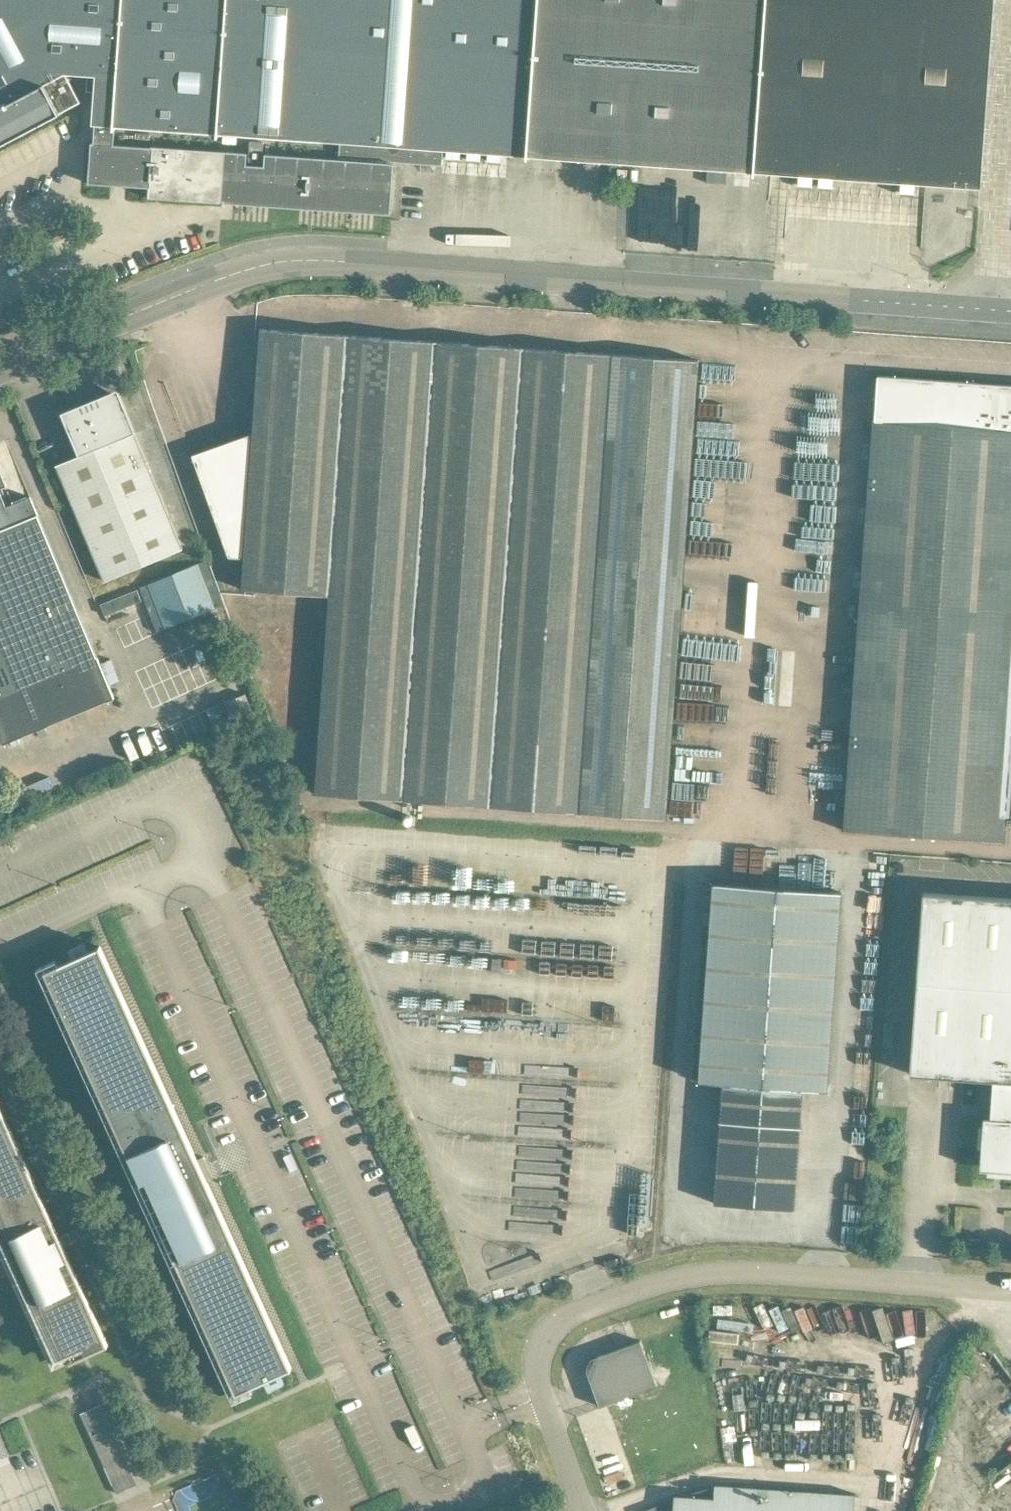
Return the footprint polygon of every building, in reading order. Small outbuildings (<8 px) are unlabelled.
[(81,102),(66,73),(88,75),(86,91),(95,92),(92,124),(95,124),(94,142),(91,142),(88,183),(149,187),(148,197),(384,214),(387,168),(376,167),(376,161),(265,153),(264,165),(247,164),(248,152),(152,145),(152,146),(114,144),(115,126),(340,141),(339,157),(376,160),(376,167),(387,168),(388,161),(442,165),(443,149),(980,187),(994,0),(0,0),(0,145),(81,102)] [(249,162),(262,163),(264,142),(250,141),(249,162)] [(315,793),(335,794),(666,818),(699,359),(260,328),(253,433),(193,454),(230,556),(244,557),(242,589),(329,595),(315,793)] [(873,420),(843,830),(1004,841),(1006,815),(1010,816),(1010,389),(876,380),(873,420)] [(57,465),(65,483),(104,580),(182,548),(135,433),(130,435),(115,398),(70,416),(86,453),(57,465)] [(4,744),(115,698),(31,496),(6,506),(0,492),(0,735),(4,744)] [(723,1082),(715,1203),(795,1209),(803,1088),(827,1090),(841,892),(714,883),(699,1080),(723,1082)] [(991,1118),(984,1117),(980,1169),(1010,1171),(1010,898),(923,892),(910,1073),(994,1079),(991,1118)] [(56,1360),(69,1354),(68,1353),(83,1347),(86,1352),(71,1359),(71,1361),(109,1344),(63,1244),(151,1204),(236,1393),(292,1368),(100,945),(45,970),(147,1196),(63,1234),(63,1236),(60,1237),(0,1104),(0,1236),(11,1260),(0,1265),(0,1273),(14,1267),(56,1360)] [(658,1386),(641,1340),(592,1357),(588,1363),(587,1370),(600,1406),(658,1386)] [(80,1413),(108,1476),(116,1492),(136,1482),(129,1466),(101,1404),(80,1413)] [(980,1434),(1001,1459),(1010,1451),(1010,1408),(980,1434)] [(856,1494),(715,1484),(714,1498),(675,1495),(674,1503),(664,1502),(647,1509),(647,1510),(855,1510),(856,1494)]
